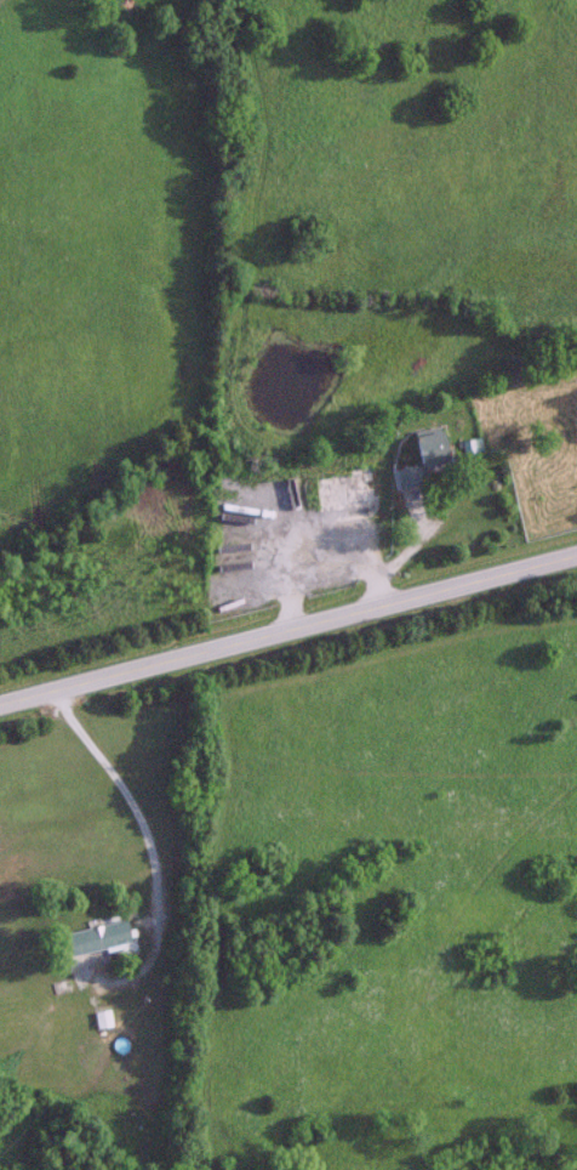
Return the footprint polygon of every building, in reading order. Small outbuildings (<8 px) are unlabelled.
[(397,489),(424,484),(421,467),(447,462),(441,431),(413,436),(419,464),(393,469),(397,489)] [(313,474),(315,507),(373,503),(371,471),(313,474)] [(68,955),(129,942),(124,919),(63,933),(68,955)]
